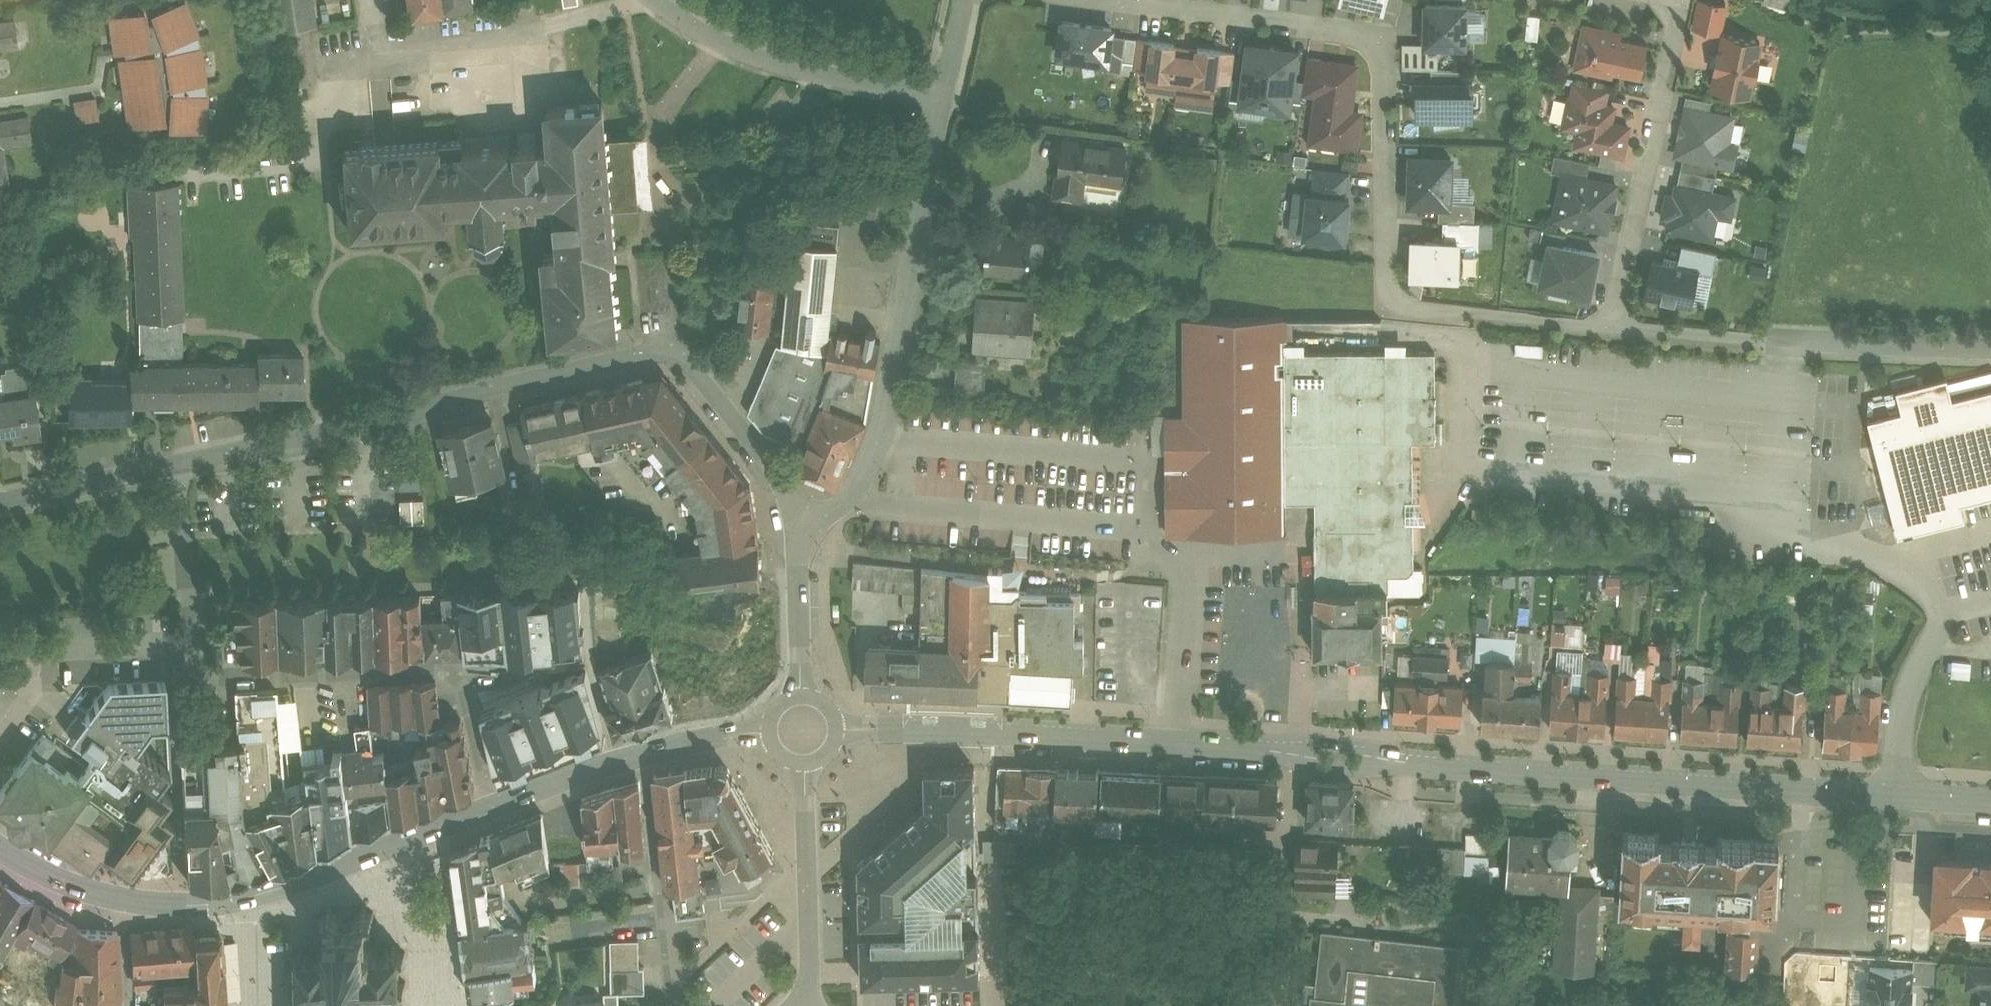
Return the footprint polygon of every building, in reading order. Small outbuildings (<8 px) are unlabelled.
[(276,30),(285,29),(287,48),(311,46),(309,25),(315,24),(311,0),(272,0),(276,30)] [(413,17),(443,12),(441,0),(411,0),(413,17)] [(443,12),(443,14),(475,9),(473,0),(441,0),(443,12)] [(1710,0),(1700,0),(1694,26),(1720,32),(1726,3),(1710,0)] [(184,3),(153,14),(156,23),(147,26),(145,13),(112,18),(117,53),(130,51),(131,59),(121,60),(131,127),(164,122),(163,115),(171,115),(170,129),(204,131),(206,96),(203,96),(202,84),(205,83),(199,48),(196,49),(195,37),(197,36),(184,3)] [(1466,4),(1426,3),(1425,42),(1429,42),(1465,43),(1466,4)] [(1540,14),(1528,13),(1526,36),(1538,38),(1540,14)] [(9,40),(10,47),(17,46),(17,47),(19,46),(15,19),(12,19),(13,20),(0,22),(0,42),(9,40)] [(1112,28),(1063,21),(1059,49),(1075,51),(1074,57),(1108,61),(1111,36),(1112,28)] [(1622,31),(1583,23),(1573,68),(1613,76),(1614,70),(1641,76),(1648,42),(1621,37),(1622,31)] [(1760,40),(1725,32),(1721,51),(1718,51),(1714,68),(1717,68),(1713,87),(1748,95),(1752,76),(1755,76),(1759,59),(1756,59),(1760,40)] [(1107,68),(1120,70),(1125,38),(1111,36),(1108,61),(1107,68)] [(1152,41),(1137,39),(1133,69),(1148,71),(1152,41)] [(1198,49),(1174,46),(1174,43),(1152,40),(1152,41),(1148,71),(1148,74),(1159,75),(1157,90),(1192,94),(1190,105),(1212,108),(1216,80),(1220,50),(1220,49),(1198,47),(1198,49)] [(1297,49),(1249,42),(1244,78),(1241,101),(1266,105),(1267,98),(1289,101),(1293,77),(1297,49)] [(1425,42),(1403,42),(1403,66),(1420,67),(1420,53),(1428,54),(1429,42),(1425,42)] [(1235,52),(1220,50),(1216,80),(1231,82),(1235,52)] [(1428,54),(1420,53),(1420,67),(1431,67),(1437,67),(1437,54),(1428,54)] [(1323,58),(1308,56),(1304,79),(1303,92),(1317,94),(1322,59),(1323,59),(1323,58)] [(1323,59),(1322,59),(1317,94),(1312,133),(1337,136),(1336,145),(1356,148),(1360,117),(1350,115),(1357,64),(1323,59)] [(1437,67),(1431,67),(1431,82),(1467,82),(1467,68),(1437,67)] [(1244,78),(1232,76),(1229,106),(1240,108),(1241,101),(1244,78)] [(1304,79),(1293,77),(1289,101),(1289,107),(1300,109),(1303,92),(1304,79)] [(1609,88),(1574,80),(1570,97),(1605,104),(1609,88)] [(1431,82),(1417,82),(1417,114),(1459,108),(1460,114),(1473,114),(1473,82),(1467,82),(1431,82)] [(1570,97),(1564,125),(1579,129),(1578,135),(1594,139),(1592,148),(1622,154),(1629,125),(1611,122),(1614,106),(1605,104),(1570,97)] [(96,99),(73,102),(76,122),(99,119),(96,99)] [(511,145),(465,148),(464,142),(441,144),(377,149),(377,147),(359,148),(359,150),(343,151),(349,230),(446,222),(445,207),(468,205),(468,206),(467,207),(467,213),(469,214),(469,215),(466,216),(467,219),(470,219),(472,231),(469,235),(472,237),(474,234),(476,234),(477,241),(474,243),(476,246),(479,244),(484,248),(483,252),(486,253),(487,250),(494,249),(495,252),(499,250),(497,247),(502,242),(505,243),(506,240),(502,239),(502,232),(504,232),(507,234),(509,231),(506,229),(505,216),(509,216),(509,213),(505,213),(504,201),(557,197),(559,224),(561,252),(545,254),(552,337),(617,331),(610,253),(615,253),(611,198),(610,198),(608,173),(610,173),(609,157),(606,157),(604,132),(605,132),(603,103),(548,107),(548,108),(547,108),(550,146),(539,147),(538,143),(518,144),(518,148),(511,149),(511,145)] [(1732,116),(1687,106),(1677,153),(1683,155),(1718,162),(1731,165),(1736,144),(1727,142),(1732,116)] [(10,186),(9,185),(2,140),(23,136),(24,143),(31,142),(34,142),(30,114),(27,115),(27,116),(0,120),(0,187),(10,186)] [(648,133),(610,136),(616,206),(654,203),(648,133)] [(1125,148),(1063,138),(1055,196),(1056,196),(1057,189),(1081,192),(1083,177),(1120,181),(1120,183),(1121,183),(1126,146),(1125,146),(1125,148)] [(1590,162),(1555,154),(1551,171),(1563,173),(1563,172),(1587,177),(1590,162)] [(1451,156),(1411,155),(1410,201),(1439,202),(1450,202),(1450,201),(1451,156)] [(1718,162),(1683,155),(1681,168),(1716,176),(1718,162)] [(1350,171),(1314,167),(1311,194),(1347,198),(1350,171)] [(1716,176),(1681,168),(1677,183),(1712,191),(1716,176)] [(1587,177),(1563,172),(1563,173),(1559,191),(1570,193),(1564,218),(1587,223),(1586,226),(1607,230),(1610,215),(1613,215),(1616,200),(1613,199),(1616,184),(1587,177)] [(178,182),(127,184),(129,218),(138,218),(138,235),(134,235),(136,322),(141,322),(141,365),(180,364),(178,336),(182,336),(182,320),(184,320),(178,182)] [(1677,183),(1676,183),(1674,194),(1666,193),(1661,216),(1669,217),(1667,229),(1712,238),(1717,214),(1731,217),(1735,196),(1712,191),(1677,183)] [(1311,194),(1295,192),(1292,213),(1306,214),(1304,235),(1345,239),(1349,198),(1347,198),(1311,194)] [(557,197),(504,201),(505,213),(509,213),(509,216),(505,216),(506,229),(559,224),(557,197)] [(1475,202),(1450,201),(1450,202),(1439,202),(1439,220),(1475,221),(1475,202)] [(1055,206),(1023,202),(1021,215),(1053,219),(1055,206)] [(1031,239),(988,235),(984,270),(1014,273),(1014,275),(1023,275),(1023,274),(1027,275),(1029,256),(1042,258),(1044,241),(1031,240),(1031,239)] [(831,334),(838,240),(792,236),(784,345),(828,351),(831,334)] [(1460,243),(1412,241),(1411,273),(1428,274),(1428,276),(1444,277),(1444,269),(1461,269),(1462,252),(1459,252),(1460,243)] [(1598,253),(1549,243),(1549,244),(1540,284),(1589,294),(1598,253)] [(1713,270),(1716,254),(1682,246),(1678,262),(1702,267),(1713,270)] [(1643,296),(1693,307),(1702,267),(1678,262),(1651,257),(1643,296)] [(776,268),(746,265),(745,279),(743,278),(738,330),(769,334),(776,268)] [(1030,304),(982,301),(978,364),(985,365),(986,361),(987,348),(1027,350),(1030,304)] [(1285,320),(1185,321),(1186,419),(1166,420),(1166,491),(1167,491),(1167,505),(1174,512),(1186,512),(1186,514),(1187,514),(1187,519),(1182,519),(1182,534),(1186,534),(1186,536),(1189,536),(1284,535),(1287,535),(1287,534),(1286,534),(1286,504),(1285,504),(1284,353),(1285,353),(1285,341),(1285,320)] [(881,343),(831,334),(828,351),(825,367),(830,368),(875,376),(881,343)] [(784,345),(780,344),(776,375),(784,376),(780,389),(820,400),(830,368),(825,367),(828,351),(784,345)] [(1285,353),(1284,353),(1285,504),(1286,504),(1315,504),(1316,591),(1388,591),(1388,596),(1420,596),(1423,593),(1422,570),(1414,570),(1414,561),(1413,521),(1420,521),(1417,511),(1415,501),(1413,501),(1413,442),(1436,442),(1435,352),(1285,353)] [(301,354),(258,355),(258,364),(258,396),(302,395),(301,354)] [(978,364),(959,363),(957,394),(983,397),(985,365),(978,364)] [(141,365),(130,365),(130,382),(121,382),(121,381),(91,381),(91,377),(68,377),(68,423),(70,423),(70,422),(129,421),(130,422),(131,422),(130,406),(132,406),(153,405),(153,406),(172,405),(173,405),(172,385),(183,385),(182,364),(180,364),(141,365)] [(258,364),(182,364),(183,385),(172,385),(173,405),(174,405),(257,404),(257,405),(259,405),(258,396),(258,364)] [(1897,388),(1903,410),(1867,419),(1897,535),(1935,525),(1965,518),(1961,502),(1990,494),(1990,387),(1952,397),(1947,376),(1897,388)] [(709,435),(662,377),(584,394),(594,436),(625,429),(626,431),(654,425),(657,437),(653,440),(657,444),(650,450),(666,470),(709,435)] [(820,408),(781,392),(765,428),(805,444),(820,408)] [(0,399),(0,431),(12,430),(13,437),(40,434),(35,394),(0,399)] [(584,394),(522,408),(525,421),(534,457),(595,444),(594,436),(584,394)] [(866,421),(825,404),(812,434),(854,451),(866,421)] [(492,421),(442,432),(444,443),(441,444),(442,444),(445,444),(447,454),(444,455),(444,456),(447,455),(450,466),(447,467),(450,467),(454,486),(504,475),(498,447),(500,446),(497,436),(495,436),(492,421)] [(525,421),(508,425),(518,470),(536,466),(534,457),(525,421)] [(854,451),(812,434),(796,471),(835,487),(846,461),(849,463),(854,451)] [(750,486),(709,435),(666,470),(666,471),(667,470),(698,509),(705,550),(759,543),(750,486)] [(666,470),(650,450),(630,465),(647,486),(666,471),(666,470)] [(523,501),(513,503),(516,522),(527,520),(523,501)] [(423,502),(401,502),(402,524),(424,524),(423,502)] [(705,550),(700,551),(677,554),(678,568),(680,584),(684,584),(698,582),(699,582),(714,580),(715,588),(719,587),(730,585),(746,585),(760,587),(759,543),(705,550)] [(922,569),(853,563),(853,587),(921,593),(922,569)] [(678,568),(667,569),(670,596),(685,593),(684,584),(680,584),(678,568)] [(1081,592),(1019,590),(1020,585),(1019,585),(1019,581),(1015,573),(1011,570),(1007,569),(1003,569),(1003,568),(989,568),(989,575),(922,569),(921,593),(919,652),(869,650),(867,691),(1074,701),(1074,668),(1084,668),(1084,639),(1075,639),(1075,618),(1081,618),(1081,592)] [(502,591),(459,592),(466,654),(496,654),(509,654),(502,591)] [(502,591),(509,654),(583,649),(580,591),(502,591)] [(1316,591),(1315,591),(1315,593),(1316,593),(1315,606),(1313,606),(1314,654),(1382,654),(1382,621),(1388,621),(1388,596),(1388,591),(1316,591)] [(444,617),(423,618),(426,656),(466,654),(459,592),(441,593),(444,617)] [(421,596),(374,598),(377,658),(426,656),(423,618),(421,596)] [(374,598),(324,599),(327,660),(377,658),(374,598)] [(324,599),(275,602),(278,662),(327,660),(324,599)] [(275,602),(233,603),(234,623),(236,623),(237,643),(239,643),(240,663),(278,662),(275,602)] [(657,617),(635,618),(636,641),(658,640),(657,617)] [(1449,651),(1414,649),(1412,675),(1421,676),(1421,685),(1436,686),(1437,676),(1447,677),(1449,651)] [(651,653),(624,662),(624,661),(612,665),(613,666),(600,670),(610,706),(607,707),(615,734),(674,715),(673,713),(665,691),(666,691),(665,689),(663,689),(651,653)] [(1954,660),(1953,676),(1974,676),(1974,660),(1954,660)] [(1506,693),(1484,691),(1482,726),(1511,727),(1515,662),(1498,661),(1496,679),(1507,680),(1506,693)] [(1531,663),(1515,662),(1511,727),(1540,729),(1542,695),(1529,694),(1531,663)] [(587,670),(482,712),(500,780),(605,735),(587,670)] [(1571,672),(1555,671),(1551,729),(1568,730),(1568,731),(1578,731),(1580,694),(1570,693),(1571,672)] [(68,733),(91,750),(110,724),(130,738),(147,713),(164,713),(163,672),(108,674),(69,725),(68,733)] [(1609,675),(1591,673),(1589,695),(1580,694),(1578,731),(1588,732),(1605,733),(1609,675)] [(1636,676),(1619,675),(1615,733),(1631,734),(1631,735),(1641,736),(1644,698),(1634,698),(1636,676)] [(1671,679),(1653,678),(1651,699),(1644,698),(1641,736),(1651,736),(1667,737),(1671,679)] [(1704,681),(1686,680),(1682,738),(1698,739),(1709,740),(1712,703),(1702,702),(1704,681)] [(437,682),(368,686),(370,725),(416,722),(423,727),(427,726),(442,723),(437,682)] [(1741,684),(1723,682),(1721,703),(1712,703),(1709,740),(1720,741),(1720,740),(1737,741),(1741,684)] [(1421,685),(1396,684),(1394,720),(1460,726),(1462,687),(1436,686),(1421,685)] [(1753,687),(1752,705),(1750,705),(1747,742),(1764,743),(1764,744),(1774,744),(1777,707),(1769,707),(1770,688),(1753,687)] [(1785,708),(1777,707),(1774,744),(1784,745),(1784,744),(1801,746),(1804,688),(1787,687),(1785,708)] [(284,784),(277,690),(257,692),(257,690),(235,691),(237,743),(240,806),(243,821),(268,866),(269,868),(293,860),(290,850),(293,849),(296,857),(313,851),(306,789),(288,795),(284,784)] [(1845,691),(1828,690),(1824,747),(1839,748),(1839,749),(1850,749),(1853,712),(1844,712),(1845,691)] [(1880,693),(1859,691),(1857,712),(1853,712),(1850,749),(1858,750),(1858,749),(1876,751),(1880,693)] [(915,710),(936,710),(936,695),(915,695),(915,710)] [(442,723),(427,726),(430,742),(417,745),(419,754),(386,767),(393,821),(408,815),(410,818),(437,806),(436,804),(447,799),(448,800),(449,800),(450,802),(475,791),(472,774),(473,774),(470,759),(469,760),(467,750),(468,750),(465,735),(464,735),(461,719),(442,723)] [(370,725),(356,728),(358,749),(343,751),(345,766),(345,770),(354,837),(393,821),(386,767),(385,753),(375,755),(370,725)] [(113,730),(86,766),(78,777),(70,770),(68,769),(64,774),(42,757),(53,742),(53,741),(43,733),(33,746),(29,751),(18,766),(16,765),(15,767),(14,766),(4,780),(5,781),(4,782),(5,783),(0,790),(0,806),(7,812),(5,814),(8,825),(17,832),(28,831),(30,829),(45,840),(47,837),(88,867),(89,867),(99,854),(132,877),(172,823),(172,822),(160,813),(171,797),(171,796),(158,787),(170,772),(170,771),(114,730),(113,730)] [(53,741),(53,742),(42,757),(64,774),(68,769),(70,770),(78,777),(86,766),(53,741)] [(218,755),(181,759),(187,881),(228,879),(268,866),(243,821),(240,806),(237,743),(217,745),(218,755)] [(926,797),(857,853),(862,977),(980,972),(971,759),(924,761),(926,797)] [(722,766),(715,768),(714,770),(713,769),(713,767),(686,771),(692,819),(714,817),(724,835),(714,840),(726,862),(735,857),(743,870),(773,853),(733,778),(731,778),(730,778),(731,777),(728,769),(722,766)] [(1032,807),(1005,806),(1006,768),(998,768),(998,770),(998,798),(996,823),(998,824),(1004,825),(1004,830),(1028,829),(1029,844),(1096,843),(1096,827),(1095,827),(1096,810),(1032,808),(1032,807)] [(1099,771),(1006,768),(1005,806),(1032,807),(1032,808),(1096,810),(1098,810),(1098,807),(1099,771)] [(345,770),(336,771),(332,775),(315,777),(314,773),(304,774),(305,779),(304,779),(306,789),(313,851),(354,837),(345,770)] [(686,771),(655,776),(667,888),(675,887),(700,883),(695,848),(692,819),(686,771)] [(1161,775),(1103,772),(1102,808),(1098,807),(1098,810),(1096,810),(1095,827),(1096,827),(1121,828),(1122,810),(1134,810),(1133,829),(1158,830),(1161,775)] [(1277,781),(1161,775),(1159,810),(1175,811),(1202,811),(1202,817),(1275,821),(1277,781)] [(639,781),(616,788),(621,844),(622,851),(644,848),(639,781)] [(1353,786),(1309,783),(1307,823),(1351,826),(1352,814),(1354,814),(1355,798),(1353,798),(1353,786)] [(616,788),(582,799),(587,850),(595,850),(602,846),(621,844),(616,788)] [(1175,811),(1159,810),(1158,830),(1180,831),(1181,818),(1175,818),(1175,811)] [(543,814),(492,834),(501,872),(522,863),(538,857),(541,864),(549,860),(543,814)] [(1551,836),(1510,833),(1507,883),(1562,887),(1567,887),(1567,886),(1569,856),(1578,850),(1578,838),(1571,829),(1560,829),(1551,836)] [(1485,851),(1486,833),(1469,832),(1469,851),(1485,851)] [(1673,843),(1659,842),(1660,835),(1624,832),(1620,901),(1686,905),(1685,916),(1684,929),(1699,930),(1700,917),(1700,905),(1729,907),(1726,965),(1757,968),(1760,928),(1749,928),(1750,908),(1774,909),(1775,898),(1777,898),(1779,855),(1778,855),(1779,843),(1754,842),(1754,840),(1719,838),(1718,846),(1704,845),(1704,843),(1673,841),(1673,843)] [(492,834),(451,851),(458,900),(506,895),(501,872),(492,834)] [(1338,842),(1297,841),(1296,873),(1297,873),(1296,893),(1335,895),(1336,876),(1337,876),(1338,842)] [(1442,873),(1482,874),(1482,882),(1495,882),(1495,849),(1442,849),(1442,873)] [(613,852),(596,853),(595,850),(587,850),(589,868),(614,864),(613,852)] [(1937,856),(1935,891),(1932,924),(1972,926),(1972,925),(1990,926),(1990,860),(1937,856)] [(538,857),(522,863),(525,870),(541,864),(538,857)] [(579,861),(566,863),(567,884),(580,883),(579,861)] [(1,880),(0,882),(0,960),(4,955),(17,931),(34,900),(1,880)] [(700,883),(675,887),(679,916),(705,913),(700,883)] [(1595,887),(1567,886),(1567,887),(1562,887),(1556,967),(1592,970),(1596,919),(1592,918),(1594,892),(1595,887)] [(1935,891),(1891,888),(1887,957),(1914,959),(1938,960),(1968,962),(1969,946),(1972,926),(1932,924),(1935,891)] [(1614,893),(1594,892),(1592,918),(1596,919),(1612,919),(1614,893)] [(506,895),(458,900),(461,929),(523,921),(506,895)] [(77,925),(38,902),(37,902),(34,901),(35,900),(34,900),(17,931),(60,956),(77,925)] [(353,915),(341,916),(338,912),(334,912),(334,911),(333,911),(333,905),(327,905),(327,911),(326,912),(321,913),(321,918),(327,918),(327,919),(328,919),(328,946),(327,946),(327,947),(321,947),(322,951),(305,951),(304,945),(299,945),(299,952),(297,952),(297,954),(291,954),(291,960),(297,959),(297,983),(291,983),(291,989),(297,989),(298,1005),(401,1005),(400,986),(406,986),(406,981),(400,981),(400,957),(406,957),(406,951),(400,951),(400,949),(397,949),(397,943),(391,943),(391,949),(375,949),(375,945),(372,945),(368,942),(368,939),(369,939),(371,934),(371,928),(368,924),(367,923),(367,918),(368,918),(368,917),(374,917),(374,911),(368,911),(368,910),(367,910),(367,904),(361,905),(362,911),(361,911),(361,912),(357,912),(353,915)] [(523,921),(461,929),(467,970),(514,964),(517,979),(537,977),(534,961),(533,961),(528,920),(523,921)] [(191,926),(132,931),(136,984),(155,983),(154,970),(195,966),(193,933),(191,933),(191,926)] [(77,929),(74,965),(63,964),(61,987),(57,985),(55,1005),(81,1005),(82,1003),(120,1002),(121,995),(117,931),(77,929)] [(225,983),(221,930),(194,930),(196,984),(225,983)] [(1324,934),(1318,987),(1307,986),(1305,998),(1313,999),(1312,1005),(1398,1005),(1398,1001),(1431,1004),(1431,1003),(1449,1005),(1450,1002),(1452,1003),(1458,948),(1380,939),(1380,937),(1376,936),(1376,939),(1324,934)] [(639,939),(611,941),(612,993),(645,992),(644,968),(640,968),(639,939)] [(1938,960),(1914,959),(1913,971),(1912,971),(1911,983),(1936,984),(1938,960)] [(514,964),(467,970),(470,994),(517,992),(517,979),(514,964)] [(1969,966),(1967,987),(1981,988),(1990,989),(1990,968),(1969,966)] [(1870,968),(1869,985),(1868,985),(1867,1003),(1868,1003),(1868,1005),(1910,1005),(1911,1005),(1912,988),(1911,988),(1911,983),(1912,971),(1870,968)] [(225,983),(196,984),(161,984),(162,1005),(227,1005),(225,983)] [(1981,988),(1980,1005),(1990,1005),(1990,989),(1981,988)]
